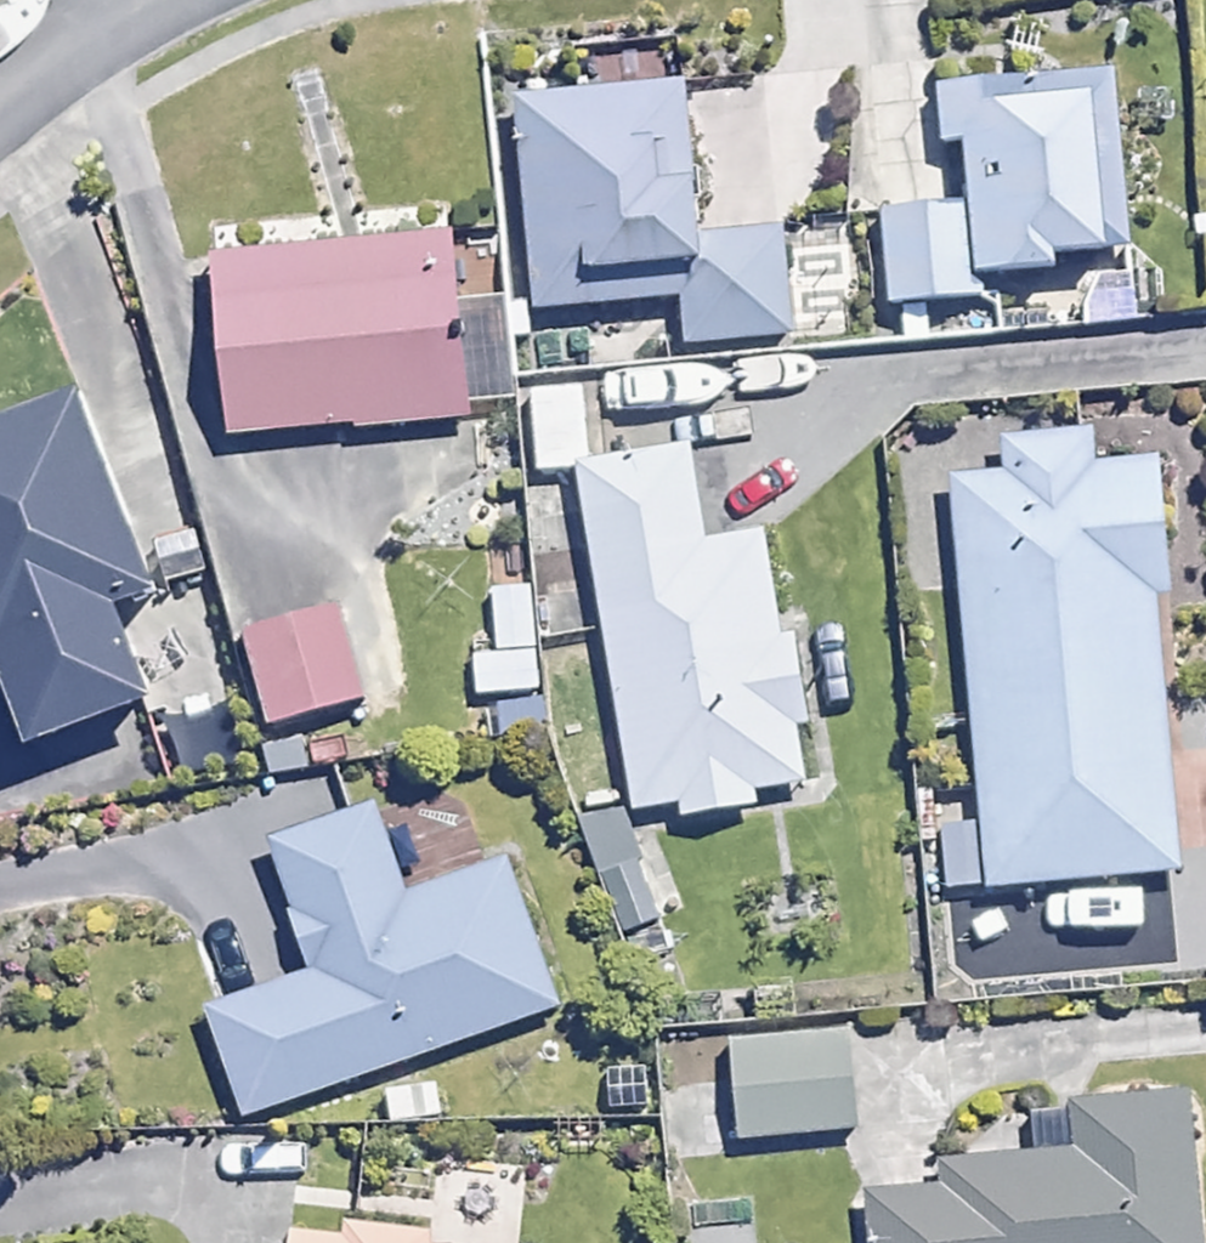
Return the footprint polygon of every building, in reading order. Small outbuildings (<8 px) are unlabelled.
[(1123,73),(940,75),(941,204),(942,260),(966,260),(1125,259),(1123,73)] [(700,81),(526,88),(535,304),(674,299),(708,298),(705,226),(700,81)] [(942,260),(941,204),(856,204),(857,301),(966,300),(966,260),(942,260)] [(776,223),(705,226),(708,298),(674,299),(676,337),(780,333),(776,223)] [(466,408),(455,233),(203,247),(214,423),(466,408)] [(587,457),(579,383),(526,388),(534,462),(587,457)] [(0,422),(0,685),(19,740),(151,695),(116,593),(145,583),(81,395),(0,422)] [(949,473),(976,871),(1176,857),(1157,581),(1181,579),(1171,442),(1098,447),(1096,427),(1002,433),(1005,470),(949,473)] [(590,458),(621,804),(679,799),(680,812),(755,806),(754,791),(790,788),(782,687),(802,685),(797,626),(768,629),(759,523),(695,528),(688,450),(590,458)] [(491,594),(493,649),(472,650),(474,692),(504,691),(539,689),(535,593),(491,594)] [(329,598),(235,623),(259,715),(353,690),(329,598)] [(208,993),(249,1108),(555,1001),(508,867),(410,902),(372,796),(278,829),(322,953),(208,993)] [(661,919),(638,857),(599,872),(622,934),(661,919)] [(841,1023),(718,1026),(720,1127),(844,1125),(841,1023)] [(440,1077),(381,1083),(386,1128),(445,1121),(440,1077)] [(860,1180),(863,1242),(1203,1242),(1194,1089),(1080,1095),(1083,1144),(947,1152),(949,1175),(860,1180)] [(537,1240),(425,1233),(426,1209),(350,1205),(349,1224),(279,1220),(277,1242),(536,1242),(537,1240)]
